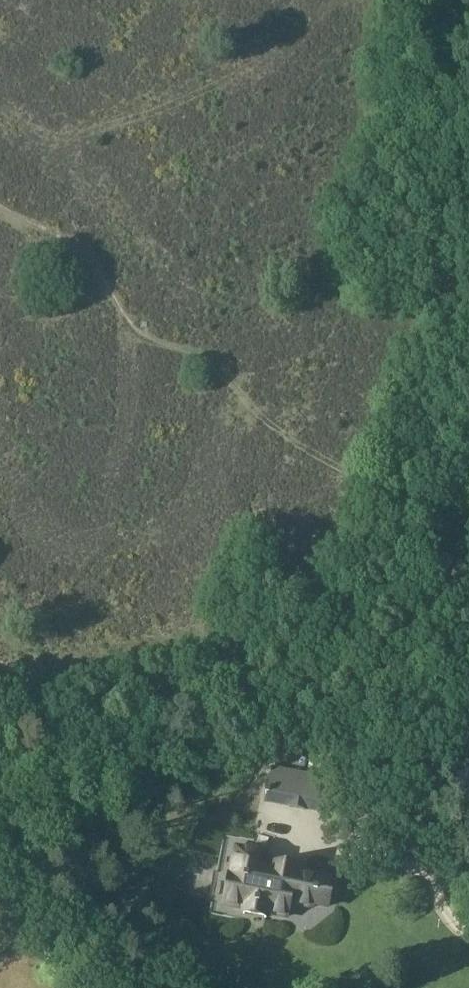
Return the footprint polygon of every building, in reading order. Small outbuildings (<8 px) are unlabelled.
[(272,767),(265,803),(330,815),(336,779),(272,767)] [(228,873),(221,908),(240,911),(270,917),(288,920),(291,906),(314,911),(315,908),(329,911),(335,882),(320,879),(321,876),(299,872),(300,866),(268,860),(269,851),(235,845),(229,873),(228,873)]
